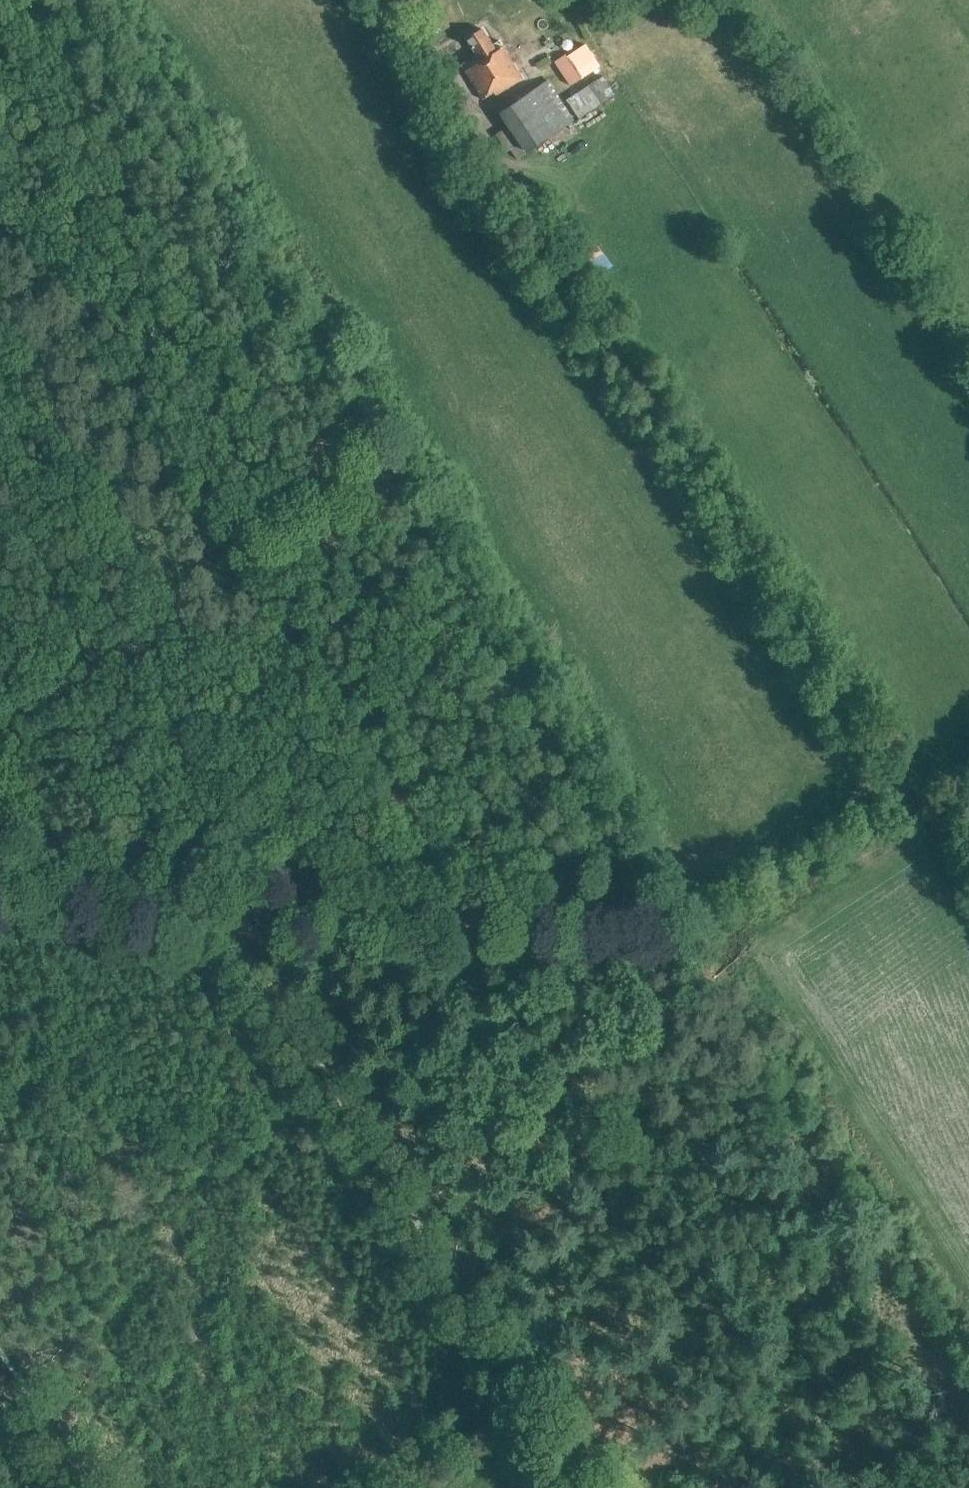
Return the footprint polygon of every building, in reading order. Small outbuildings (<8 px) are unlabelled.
[(495,95),(522,78),(503,47),(496,51),(481,28),(466,38),(480,61),(464,71),(481,98),(492,91),(495,95)] [(562,31),(547,40),(563,67),(579,58),(562,31)] [(601,76),(566,100),(578,119),(614,95),(601,76)] [(526,151),(573,120),(546,80),(499,111),(509,125),(495,134),(507,151),(520,142),(526,151)]
